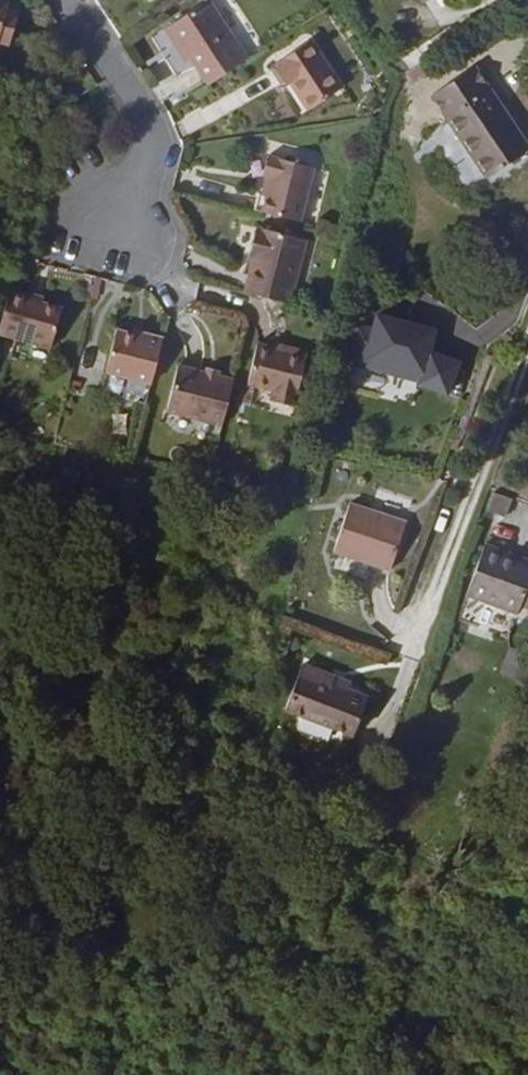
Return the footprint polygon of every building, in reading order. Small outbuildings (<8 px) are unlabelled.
[(0,1),(0,46),(4,47),(5,42),(17,45),(25,14),(14,11),(15,5),(0,1)] [(201,63),(218,88),(257,62),(218,4),(175,34),(184,48),(189,45),(201,63)] [(351,91),(319,43),(288,65),(289,66),(283,70),(295,87),(300,84),(319,112),(351,91)] [(189,45),(184,48),(197,66),(201,63),(189,45)] [(494,70),(450,95),(500,183),(527,167),(527,130),(494,70)] [(270,182),(274,183),(279,184),(274,204),(270,218),(308,227),(321,173),(275,162),(270,182)] [(274,204),(279,184),(274,183),(269,202),(274,204)] [(261,265),(252,298),(298,310),(315,245),(264,233),(259,255),(263,256),(261,265)] [(38,299),(17,293),(5,339),(58,353),(69,313),(47,307),(37,305),(38,299)] [(47,307),(49,302),(38,299),(37,305),(47,307)] [(381,335),(364,330),(357,360),(373,365),(371,372),(417,384),(419,377),(430,380),(427,389),(457,399),(468,369),(439,358),(444,336),(385,321),(381,335)] [(151,340),(150,344),(139,341),(123,337),(108,399),(153,410),(169,344),(151,340)] [(280,401),(303,407),(315,359),(293,353),(292,357),(265,350),(256,390),(281,396),(280,401)] [(241,385),(225,382),(213,379),(184,372),(173,417),(231,431),(241,385)] [(278,406),(302,412),(303,407),(280,401),(278,406)] [(505,521),(510,500),(491,495),(485,516),(505,521)] [(342,560),(345,561),(399,580),(414,540),(380,526),(382,521),(367,514),(360,513),(352,533),(342,560)] [(414,540),(416,535),(382,521),(380,526),(414,540)] [(519,563),(496,553),(475,601),(521,622),(525,613),(527,614),(527,573),(517,568),(519,563)] [(519,563),(517,568),(527,573),(527,567),(519,563)] [(501,667),(525,672),(527,658),(527,645),(507,641),(501,667)] [(291,714),(309,722),(320,673),(309,668),(291,714)] [(338,689),(341,682),(320,673),(309,722),(358,742),(374,704),(354,696),(338,689)] [(354,696),(357,688),(341,682),(338,689),(354,696)]
